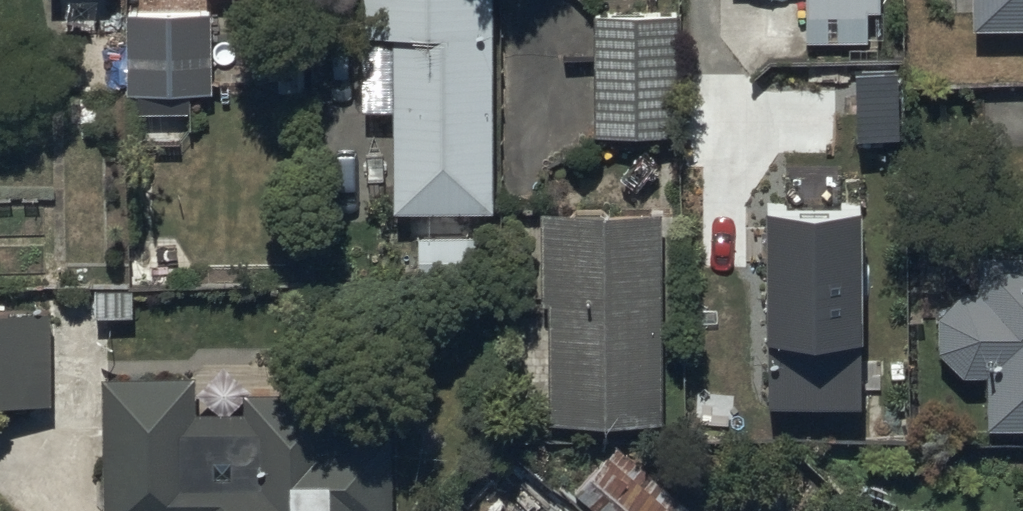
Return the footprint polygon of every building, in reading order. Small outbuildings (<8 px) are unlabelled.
[(112,0),(42,0),(53,0),(53,48),(112,48),(112,0)] [(339,7),(348,7),(349,50),(382,50),(383,229),(482,229),(481,0),(339,0),(339,7)] [(978,33),(1022,33),(1022,0),(978,0),(978,33)] [(209,26),(120,27),(120,109),(210,109),(209,26)] [(592,150),(672,149),(672,31),(592,31),(592,150)] [(862,202),(770,202),(770,403),(862,403),(862,202)] [(656,450),(655,226),(543,227),(544,450),(656,450)] [(409,253),(409,301),(474,300),(474,253),(409,253)] [(996,390),(996,443),(1022,443),(1022,269),(982,269),(982,304),(965,304),(965,333),(940,333),(940,367),(965,367),(966,391),(982,390),(996,390)] [(44,415),(43,326),(0,326),(0,415),(44,415)] [(381,442),(360,442),(360,406),(257,407),(257,426),(181,427),(180,393),(120,393),(120,427),(95,427),(95,510),(381,510),(381,442)]
